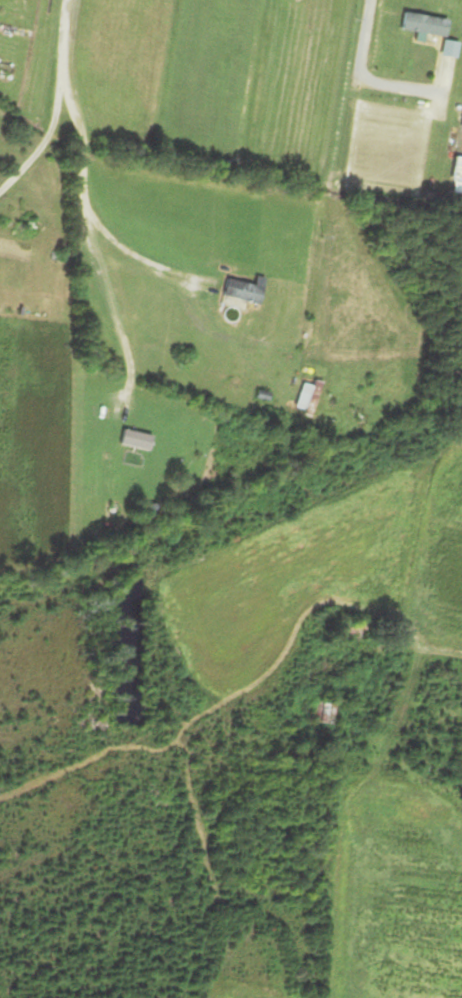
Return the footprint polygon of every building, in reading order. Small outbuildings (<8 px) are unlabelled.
[(441,35),(442,17),(399,14),(398,32),(441,35)] [(439,56),(454,57),(455,42),(440,41),(439,56)] [(450,157),(450,192),(461,192),(461,157),(450,157)] [(224,279),(220,296),(257,303),(262,278),(254,276),(252,284),(224,279)] [(318,392),(303,384),(292,406),(307,414),(318,392)] [(326,725),(329,705),(315,703),(312,723),(326,725)]
